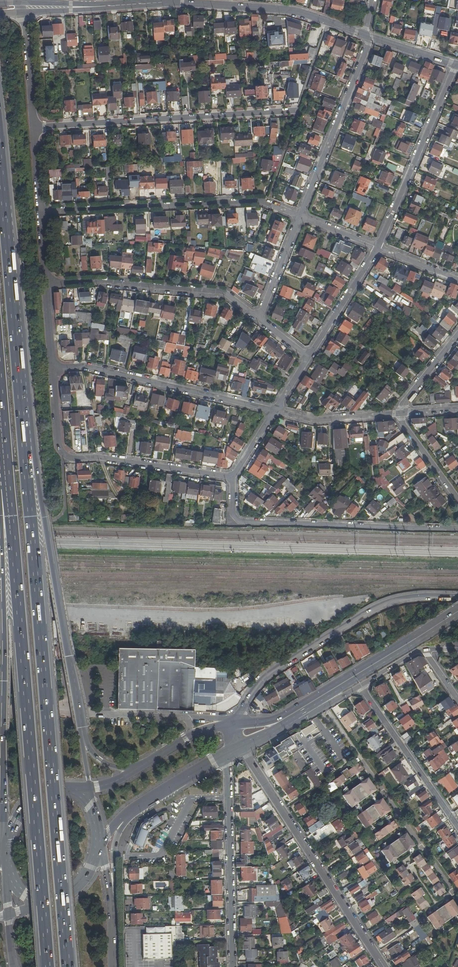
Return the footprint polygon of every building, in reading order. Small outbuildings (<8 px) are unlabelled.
[(327,15),(328,9),(330,10),(331,8),(341,11),(344,0),(326,0),(323,14),(327,15)] [(385,14),(385,15),(388,16),(389,7),(382,6),(380,13),(382,13),(385,14)] [(177,15),(178,24),(189,24),(188,14),(177,15)] [(191,20),(191,26),(204,25),(203,14),(193,14),(193,20),(191,20)] [(432,27),(431,34),(436,35),(437,30),(448,32),(450,20),(439,18),(437,28),(432,27)] [(163,22),(163,31),(174,30),(173,19),(162,19),(163,22)] [(247,19),(238,19),(239,37),(246,36),(246,35),(251,35),(251,31),(250,20),(247,20),(247,19)] [(213,23),(213,32),(224,32),(223,22),(223,20),(219,20),(219,21),(219,22),(216,23),(213,23)] [(121,22),(121,31),(132,30),(132,28),(134,28),(134,22),(131,22),(131,21),(121,22)] [(224,32),(224,33),(235,33),(234,21),(223,22),(224,32)] [(292,33),(298,33),(299,29),(300,23),(289,21),(288,21),(287,26),(286,26),(287,33),(292,33)] [(163,31),(163,22),(153,22),(154,32),(163,31)] [(52,26),(52,34),(64,34),(64,28),(62,28),(62,23),(51,23),(52,26)] [(402,26),(392,24),(391,33),(399,34),(400,29),(401,30),(402,26)] [(52,34),(52,26),(42,26),(42,36),(52,36),(52,34)] [(118,37),(118,26),(107,26),(108,38),(118,37)] [(412,40),(414,34),(414,32),(406,30),(407,29),(405,29),(403,38),(412,40)] [(273,33),(267,34),(268,46),(284,45),(283,33),(277,33),(277,32),(273,32),(273,33)] [(451,32),(449,43),(455,45),(456,41),(457,41),(457,34),(451,32)] [(67,41),(67,45),(75,45),(75,42),(76,42),(76,36),(74,36),(74,33),(66,34),(67,41)] [(333,37),(328,35),(325,44),(332,47),(335,40),(332,39),(333,37)] [(336,39),(331,52),(341,55),(346,42),(336,39)] [(357,45),(348,42),(344,53),(352,56),(354,49),(355,50),(357,45)] [(57,63),(57,55),(53,55),(53,45),(44,45),(43,62),(57,63)] [(108,47),(97,47),(98,60),(109,60),(108,47)] [(307,54),(289,54),(289,60),(293,60),(312,59),(315,48),(310,47),(307,54)] [(93,48),(83,48),(83,59),(86,59),(86,60),(90,60),(90,59),(94,58),(93,48)] [(392,53),(386,51),(381,63),(382,64),(383,61),(384,62),(386,62),(388,63),(392,53)] [(136,52),(136,61),(147,61),(147,63),(150,63),(151,63),(151,55),(140,55),(140,52),(136,52)] [(382,58),(372,55),(370,63),(379,66),(382,58)] [(335,75),(340,78),(346,63),(342,61),(337,74),(336,73),(335,75)] [(179,63),(179,71),(194,70),(194,65),(193,62),(190,62),(179,63)] [(415,73),(415,74),(416,75),(420,66),(410,62),(407,70),(415,73)] [(432,69),(434,66),(425,62),(419,77),(428,80),(432,69)] [(403,67),(395,63),(392,71),(395,72),(395,73),(400,75),(403,67)] [(212,69),(208,69),(210,90),(214,89),(214,87),(216,87),(219,87),(218,75),(213,75),(212,69)] [(445,74),(432,69),(428,80),(433,83),(434,81),(441,83),(445,74)] [(322,77),(312,73),(307,87),(316,90),(318,84),(319,84),(322,77)] [(362,87),(370,90),(372,86),(374,81),(365,78),(362,87)] [(404,104),(411,107),(412,104),(407,102),(408,100),(410,101),(417,85),(416,85),(418,80),(415,79),(404,104)] [(158,90),(165,90),(165,81),(153,82),(153,86),(158,86),(158,90)] [(121,97),(121,84),(112,85),(112,96),(106,96),(106,103),(106,108),(115,108),(115,97),(121,97)] [(224,87),(225,98),(240,97),(240,86),(224,87)] [(369,93),(381,97),(383,90),(372,86),(370,90),(369,93)] [(121,103),(122,107),(133,106),(132,97),(136,97),(136,89),(132,89),(132,93),(128,94),(128,96),(124,97),(124,103),(121,103)] [(275,89),(273,90),(273,101),(282,100),(281,96),(281,92),(275,92),(275,89)] [(421,96),(421,97),(426,99),(430,92),(424,89),(421,96)] [(166,91),(167,100),(179,99),(178,90),(166,91)] [(198,91),(198,101),(208,100),(207,90),(198,91)] [(146,95),(146,103),(156,102),(155,92),(146,93),(146,95)] [(90,93),(91,105),(98,105),(98,104),(100,103),(106,103),(106,96),(106,93),(90,93)] [(329,99),(329,101),(327,104),(326,104),(325,107),(332,109),(335,102),(329,99)] [(63,100),(63,111),(66,111),(73,111),(73,100),(63,100)] [(377,117),(379,113),(375,111),(368,108),(365,107),(356,103),(354,108),(363,111),(362,112),(366,114),(366,113),(377,117)] [(90,104),(81,105),(82,109),(82,112),(82,114),(87,113),(87,112),(90,112),(90,104)] [(49,109),(49,114),(60,114),(60,105),(53,105),(53,109),(49,109)] [(318,117),(326,120),(328,116),(329,116),(329,115),(330,115),(332,110),(324,107),(323,111),(320,110),(317,117),(318,117)] [(403,121),(413,125),(414,122),(414,121),(415,118),(416,118),(417,114),(408,110),(403,121)] [(273,138),(276,117),(269,118),(269,125),(268,133),(268,138),(273,138)] [(320,134),(326,120),(318,117),(312,131),(320,134)] [(364,123),(354,119),(349,130),(359,135),(364,123)] [(382,123),(383,123),(376,120),(373,126),(380,129),(382,123)] [(392,134),(400,138),(402,134),(402,135),(403,133),(402,133),(405,125),(401,123),(399,127),(398,126),(396,131),(393,130),(392,134)] [(218,127),(219,135),(232,135),(232,127),(227,127),(227,126),(218,127)] [(252,127),(253,136),(262,135),(263,135),(262,126),(252,127)] [(375,130),(367,127),(364,135),(372,138),(375,130)] [(454,140),(457,132),(447,128),(444,136),(452,139),(454,140)] [(196,132),(197,144),(211,143),(210,129),(205,129),(205,131),(196,132)] [(180,130),(180,138),(184,138),(190,138),(190,130),(180,130)] [(160,132),(160,140),(171,140),(171,137),(173,137),(173,131),(160,132)] [(148,133),(136,134),(137,144),(148,143),(148,133)] [(70,135),(70,134),(58,135),(59,147),(66,146),(66,145),(71,144),(71,143),(70,135)] [(70,135),(71,143),(82,143),(81,134),(70,135)] [(91,135),(92,146),(104,145),(103,134),(91,135)] [(110,134),(111,144),(120,143),(120,134),(110,134)] [(232,135),(232,145),(250,144),(250,134),(232,135)] [(342,147),(341,150),(349,153),(350,150),(355,138),(346,134),(341,147),(342,147)] [(438,143),(449,147),(452,139),(444,136),(442,135),(438,143)] [(313,139),(310,138),(308,143),(316,146),(319,137),(315,136),(313,139)] [(398,151),(408,155),(412,144),(402,140),(401,143),(399,142),(396,149),(398,149),(398,151)] [(438,143),(435,142),(434,144),(443,147),(443,148),(445,149),(451,152),(452,148),(449,147),(438,143)] [(307,155),(310,147),(305,144),(303,149),(300,148),(299,152),(307,155)] [(443,147),(434,144),(430,153),(439,157),(439,156),(443,148),(443,147)] [(372,159),(371,162),(378,165),(380,162),(381,163),(385,153),(384,153),(385,152),(377,149),(377,150),(376,150),(372,159)] [(195,155),(195,152),(188,152),(189,157),(180,157),(180,161),(183,160),(195,160),(195,155)] [(272,155),(273,162),(261,159),(259,169),(274,172),(280,154),(277,154),(273,155),(272,155)] [(90,158),(82,159),(83,167),(85,167),(91,166),(90,158)] [(299,162),(297,161),(295,167),(296,168),(300,169),(307,172),(311,162),(300,158),(299,162)] [(433,159),(428,172),(438,176),(443,164),(433,159)] [(197,161),(185,161),(185,178),(192,177),(192,167),(197,167),(197,161)] [(360,163),(355,161),(351,170),(356,172),(357,171),(360,172),(362,168),(361,168),(362,167),(359,166),(360,163)] [(394,172),(395,172),(397,167),(389,164),(387,169),(388,169),(394,172)] [(173,167),(173,173),(181,173),(181,165),(176,165),(176,166),(173,167)] [(389,185),(394,172),(388,169),(386,173),(381,170),(377,180),(389,185)] [(346,175),(335,171),(330,183),(341,187),(346,175)] [(137,177),(138,188),(151,187),(150,176),(147,176),(146,175),(142,176),(142,177),(137,177)] [(237,179),(237,188),(252,188),(254,177),(239,177),(239,179),(237,179)] [(291,185),(298,188),(302,179),(297,177),(296,180),(294,179),(291,185)] [(359,178),(357,182),(360,183),(358,190),(359,191),(358,193),(363,195),(364,193),(365,193),(370,181),(360,177),(359,178)] [(436,181),(426,177),(422,187),(432,191),(436,181)] [(118,188),(118,195),(128,194),(127,179),(113,179),(114,188),(118,188)] [(168,180),(169,193),(181,192),(181,180),(168,180)] [(203,180),(203,191),(213,191),(213,180),(203,180)] [(93,182),(93,195),(105,194),(105,186),(101,186),(101,182),(93,182)] [(336,199),(340,191),(325,184),(323,189),(333,193),(332,197),(336,199)] [(293,204),(299,189),(298,188),(291,185),(285,198),(289,200),(288,202),(293,204)] [(75,187),(75,196),(86,196),(86,187),(75,187)] [(60,189),(52,189),(53,196),(53,199),(61,198),(60,191),(60,189)] [(331,199),(332,197),(333,193),(323,189),(321,194),(331,199)] [(61,198),(61,199),(70,199),(70,191),(60,191),(61,198)] [(352,194),(351,199),(369,203),(370,198),(352,194)] [(413,200),(420,203),(422,198),(415,195),(413,200)] [(419,205),(420,203),(413,200),(413,202),(411,201),(409,206),(411,207),(409,211),(416,214),(420,205),(419,205)] [(341,212),(332,209),(330,214),(334,216),(334,218),(338,219),(341,212)] [(344,221),(350,223),(351,222),(357,224),(361,214),(349,209),(344,221)] [(245,213),(245,224),(256,224),(255,212),(245,213)] [(195,214),(195,224),(206,224),(206,214),(206,213),(195,214)] [(226,214),(226,222),(236,222),(236,214),(236,213),(231,213),(231,214),(226,214)] [(412,215),(406,213),(406,214),(403,219),(414,224),(416,218),(411,216),(412,215)] [(206,224),(206,226),(215,225),(215,214),(206,214),(206,224)] [(169,219),(169,227),(183,227),(183,218),(182,218),(182,215),(174,215),(174,219),(169,219)] [(102,217),(103,230),(120,230),(120,224),(114,224),(114,216),(102,217)] [(152,219),(152,227),(166,227),(166,217),(157,217),(157,219),(152,219)] [(376,222),(367,218),(362,229),(371,232),(371,230),(373,231),(376,222)] [(143,219),(134,219),(134,231),(144,231),(143,219)] [(85,220),(85,231),(95,230),(95,220),(85,220)] [(283,225),(274,221),(271,229),(280,233),(283,225)] [(401,240),(405,230),(398,228),(395,237),(401,240)] [(280,233),(272,230),(267,242),(275,245),(280,233)] [(134,238),(134,241),(136,241),(147,242),(148,242),(148,236),(148,233),(144,233),(145,239),(134,238)] [(425,245),(428,238),(416,233),(415,235),(411,246),(416,248),(416,247),(423,250),(425,245)] [(316,238),(307,234),(302,245),(312,249),(316,238)] [(81,235),(69,235),(70,245),(81,244),(81,235)] [(411,239),(405,236),(402,243),(408,246),(411,239)] [(147,242),(146,250),(159,251),(159,246),(161,246),(161,239),(158,239),(158,242),(148,242),(147,242)] [(338,244),(336,243),(335,244),(337,245),(333,254),(337,256),(339,251),(341,252),(342,251),(339,250),(343,242),(339,240),(338,244)] [(443,245),(437,242),(434,249),(431,257),(438,259),(439,257),(441,251),(443,245)] [(431,257),(434,249),(425,245),(423,250),(423,251),(422,253),(431,257)] [(188,248),(185,247),(181,270),(185,271),(187,256),(191,257),(192,249),(188,248)] [(223,250),(223,252),(229,254),(228,256),(238,259),(240,255),(242,255),(243,250),(225,248),(224,248),(223,250)] [(274,251),(267,248),(263,258),(270,260),(274,251)] [(201,251),(192,249),(191,257),(191,258),(190,261),(193,261),(193,260),(198,261),(198,259),(200,259),(201,251)] [(299,252),(298,255),(311,260),(314,253),(301,249),(299,252)] [(317,254),(329,259),(331,254),(319,249),(317,254)] [(352,268),(355,269),(364,255),(356,250),(353,255),(354,256),(351,260),(348,265),(352,268)] [(447,253),(441,251),(439,257),(451,262),(453,257),(450,256),(450,254),(447,253)] [(119,256),(119,268),(130,268),(132,253),(120,253),(119,256)] [(180,268),(182,257),(168,254),(165,267),(173,269),(174,266),(180,268)] [(107,255),(108,266),(112,266),(114,266),(114,268),(119,268),(119,256),(107,255)] [(262,266),(265,259),(254,255),(251,261),(256,263),(253,271),(254,271),(264,275),(267,268),(262,266)] [(89,256),(89,267),(99,267),(98,256),(89,256)] [(385,261),(381,258),(375,268),(382,272),(387,264),(384,262),(385,261)] [(344,262),(342,261),(341,264),(340,264),(336,270),(341,273),(340,274),(342,275),(343,274),(346,276),(352,268),(348,265),(344,262)] [(304,266),(295,262),(293,267),(294,268),(292,273),(300,277),(304,266)] [(325,267),(326,265),(319,262),(316,270),(323,273),(325,269),(325,267)] [(198,268),(198,270),(202,271),(201,274),(209,277),(212,266),(200,263),(198,268)] [(254,271),(253,271),(246,268),(243,274),(240,273),(237,280),(240,281),(245,283),(246,284),(254,287),(255,287),(261,289),(263,286),(256,284),(255,285),(253,284),(257,275),(253,273),(254,271)] [(401,269),(397,268),(393,278),(402,281),(405,272),(401,271),(401,269)] [(419,275),(410,271),(407,280),(411,281),(412,278),(417,280),(419,275)] [(386,286),(388,281),(380,275),(377,280),(382,283),(386,286)] [(345,282),(336,276),(332,283),(336,286),(335,286),(340,289),(345,282)] [(430,294),(434,285),(424,281),(420,291),(429,295),(430,294)] [(318,290),(319,288),(315,287),(307,283),(302,293),(311,297),(315,288),(318,290)] [(391,296),(394,291),(392,290),(386,286),(382,283),(378,289),(391,296)] [(446,287),(435,283),(434,285),(430,294),(440,299),(441,298),(446,287)] [(262,294),(263,291),(254,287),(246,284),(242,292),(252,297),(256,291),(259,292),(259,293),(262,294)] [(450,284),(445,295),(454,299),(457,290),(457,287),(450,284)] [(400,295),(402,289),(395,285),(392,290),(394,291),(399,295),(400,295)] [(292,289),(283,286),(280,295),(288,299),(292,289)] [(82,304),(82,287),(72,288),(72,301),(73,310),(86,312),(86,309),(78,308),(78,304),(82,304)] [(332,292),(330,295),(334,298),(335,298),(339,291),(335,288),(332,292)] [(71,289),(62,289),(63,300),(71,300),(71,289)] [(107,294),(99,292),(97,302),(96,305),(104,307),(105,303),(105,304),(107,294)] [(325,293),(319,303),(323,305),(323,304),(329,295),(325,293)] [(123,296),(111,294),(109,302),(116,304),(115,311),(120,312),(120,310),(122,299),(123,296)] [(313,299),(306,295),(305,298),(308,300),(303,308),(309,312),(314,303),(313,303),(315,300),(313,299)] [(336,302),(338,300),(335,298),(334,298),(333,298),(329,295),(323,304),(328,306),(329,304),(330,303),(331,302),(332,300),(336,302)] [(451,306),(441,298),(440,299),(440,301),(450,308),(451,306)] [(134,312),(136,302),(122,299),(120,310),(134,312)] [(386,304),(379,299),(374,307),(381,312),(382,309),(386,312),(388,309),(384,307),(386,304)] [(134,312),(147,315),(147,312),(149,304),(145,303),(145,301),(140,300),(140,303),(136,302),(134,312)] [(73,310),(72,301),(62,302),(62,304),(60,306),(61,313),(67,312),(68,316),(71,316),(73,316),(73,310)] [(422,311),(425,306),(413,301),(412,303),(414,304),(422,311)] [(160,314),(162,306),(154,305),(154,303),(149,302),(149,304),(147,312),(160,314)] [(160,314),(160,318),(172,321),(175,307),(162,305),(162,306),(160,314)] [(217,307),(207,305),(204,315),(214,318),(215,314),(217,314),(217,313),(215,312),(217,307)] [(275,309),(271,318),(280,322),(285,308),(277,305),(275,309)] [(361,311),(355,306),(348,317),(357,323),(359,319),(357,318),(361,311)] [(408,319),(411,310),(405,307),(402,314),(408,319)] [(230,315),(232,312),(224,308),(220,317),(227,321),(229,318),(230,319),(232,316),(230,315)] [(310,315),(300,308),(298,311),(295,318),(297,319),(292,327),(297,330),(302,322),(304,323),(310,315)] [(73,316),(74,323),(76,322),(87,322),(87,317),(89,317),(90,313),(86,312),(73,310),(73,316)] [(190,310),(188,321),(201,323),(202,317),(203,312),(190,310)] [(439,324),(440,325),(447,331),(456,319),(449,313),(439,324)] [(435,321),(431,318),(430,320),(438,327),(432,335),(439,341),(446,332),(439,327),(440,325),(439,324),(435,321)] [(362,330),(364,331),(374,320),(373,319),(372,320),(371,319),(362,330)] [(344,320),(338,330),(341,332),(346,335),(352,325),(344,320)] [(135,325),(134,332),(138,333),(141,334),(143,326),(135,325)] [(117,330),(116,333),(119,334),(129,336),(130,332),(131,329),(117,327),(117,330)] [(428,336),(429,335),(419,327),(417,329),(424,335),(423,336),(425,339),(423,342),(431,349),(436,343),(428,336)] [(90,339),(109,341),(109,332),(103,331),(103,335),(98,334),(99,330),(91,329),(90,339)] [(259,335),(260,333),(257,331),(253,336),(256,339),(253,342),(260,347),(266,339),(263,336),(262,337),(259,335)] [(251,339),(242,332),(236,345),(242,350),(251,339)] [(341,332),(336,341),(344,346),(350,337),(346,335),(341,332)] [(86,333),(72,333),(73,343),(73,351),(73,355),(76,354),(76,347),(80,346),(80,344),(85,343),(86,333)] [(117,341),(133,343),(134,337),(129,336),(119,334),(117,341)] [(60,351),(73,351),(73,343),(67,343),(67,339),(60,339),(60,351)] [(227,344),(228,345),(229,345),(230,343),(222,339),(218,346),(224,349),(226,346),(227,344)] [(273,351),(276,346),(269,340),(263,347),(268,350),(269,348),(273,351)] [(329,343),(329,344),(326,349),(330,352),(333,346),(337,349),(340,345),(331,340),(329,343)] [(162,342),(159,341),(157,349),(164,351),(166,343),(162,342)] [(164,351),(167,352),(168,347),(175,348),(176,344),(168,343),(166,343),(164,351)] [(176,344),(175,348),(173,354),(174,354),(175,354),(176,354),(177,351),(176,349),(176,348),(184,350),(182,356),(187,357),(188,354),(188,351),(189,350),(189,347),(184,346),(180,345),(176,344)] [(271,352),(270,354),(273,357),(275,355),(278,358),(283,352),(276,346),(273,351),(271,352)] [(429,353),(421,347),(415,354),(423,360),(425,357),(426,357),(429,353)] [(136,361),(136,363),(143,365),(147,351),(135,348),(132,360),(136,361)] [(126,353),(113,350),(110,360),(124,363),(126,353)] [(359,357),(357,355),(353,361),(358,364),(359,363),(361,364),(369,355),(365,352),(362,356),(360,355),(359,357)] [(224,354),(220,353),(219,357),(230,360),(228,364),(233,365),(235,357),(231,356),(224,354)] [(277,370),(278,370),(285,375),(294,360),(287,355),(277,370)] [(154,357),(154,359),(149,358),(147,367),(156,369),(158,360),(159,358),(154,357)] [(262,360),(259,358),(257,361),(254,358),(249,366),(251,367),(253,368),(256,370),(260,364),(262,360)] [(452,359),(449,362),(451,364),(452,365),(457,370),(457,369),(457,364),(457,363),(452,359)] [(185,362),(174,360),(173,366),(171,366),(170,372),(172,372),(171,373),(182,375),(185,362)] [(168,374),(169,374),(169,372),(170,365),(168,365),(168,362),(162,361),(159,373),(168,375),(168,374)] [(352,366),(348,364),(348,365),(345,363),(341,368),(334,363),(328,371),(335,375),(337,373),(342,377),(347,370),(349,371),(352,366)] [(216,371),(214,379),(225,381),(227,371),(221,369),(222,366),(217,365),(216,371)] [(326,369),(319,365),(310,378),(313,381),(320,385),(322,383),(320,382),(327,370),(326,369)] [(408,371),(401,365),(395,372),(402,378),(408,371)] [(216,371),(201,368),(198,380),(199,380),(199,381),(213,384),(214,379),(216,371)] [(438,376),(445,382),(451,374),(444,369),(438,376)] [(196,372),(194,372),(194,371),(190,370),(190,371),(187,370),(185,378),(194,380),(196,372)] [(275,373),(287,380),(289,377),(285,375),(278,370),(275,373)] [(72,371),(67,371),(68,385),(69,390),(75,389),(75,388),(80,388),(79,376),(71,376),(71,374),(72,374),(72,371)] [(300,383),(297,388),(298,388),(301,384),(308,389),(309,388),(313,382),(305,376),(300,383)] [(445,390),(450,385),(445,382),(444,383),(436,376),(433,380),(445,390)] [(100,390),(104,390),(104,380),(101,380),(101,377),(97,377),(97,380),(96,380),(96,389),(96,392),(100,392),(100,390)] [(231,388),(243,391),(245,379),(233,377),(231,388)] [(105,399),(114,399),(114,396),(115,386),(115,380),(110,378),(108,394),(105,394),(105,399)] [(315,393),(320,385),(313,381),(313,382),(309,388),(311,390),(311,391),(312,392),(313,391),(315,393)] [(265,390),(266,385),(254,382),(252,391),(264,394),(265,390)] [(267,382),(266,385),(265,390),(272,392),(274,386),(267,382)] [(395,391),(399,386),(393,382),(390,386),(395,391)] [(69,390),(68,385),(60,385),(62,402),(70,401),(69,390)] [(393,390),(386,385),(375,398),(380,402),(383,398),(385,400),(393,390)] [(451,401),(450,385),(445,390),(445,397),(440,397),(439,395),(436,395),(436,402),(451,401)] [(115,386),(114,396),(116,396),(115,398),(116,398),(120,399),(120,398),(122,399),(122,397),(126,397),(127,397),(128,388),(115,386)] [(150,403),(163,406),(163,405),(164,402),(163,402),(164,397),(159,396),(155,395),(156,390),(153,389),(152,394),(152,395),(150,403)] [(368,395),(363,392),(361,394),(358,399),(355,402),(349,410),(350,411),(355,410),(368,395)] [(147,397),(135,395),(133,404),(145,407),(147,397)] [(333,397),(330,395),(326,400),(323,404),(327,408),(330,404),(331,405),(331,404),(336,408),(341,400),(335,395),(333,397)] [(341,404),(349,410),(355,402),(352,400),(353,399),(352,398),(351,399),(347,396),(341,404)] [(165,408),(176,411),(179,401),(165,397),(164,402),(163,405),(166,406),(165,408)] [(193,411),(196,412),(198,406),(183,402),(181,413),(188,414),(188,416),(190,416),(190,415),(192,415),(193,411)] [(209,408),(198,406),(196,412),(195,417),(199,418),(206,419),(209,408)] [(115,410),(113,416),(127,419),(129,408),(125,407),(123,411),(117,410),(117,411),(115,410)] [(226,412),(215,410),(212,422),(216,423),(216,427),(222,429),(223,425),(226,412)] [(69,413),(70,424),(78,424),(78,412),(69,413)] [(132,425),(135,425),(136,421),(120,418),(118,431),(129,432),(130,423),(132,424),(132,425)] [(456,429),(456,419),(444,419),(445,430),(456,429)] [(242,432),(242,430),(245,425),(240,423),(241,422),(238,421),(237,426),(238,427),(234,436),(238,439),(242,432)] [(375,423),(377,438),(384,438),(385,437),(390,433),(392,432),(391,431),(389,432),(388,431),(389,431),(389,429),(393,429),(393,428),(394,428),(397,426),(395,423),(392,421),(375,423)] [(436,426),(435,423),(431,426),(432,427),(429,429),(430,431),(425,434),(426,436),(423,437),(422,435),(420,436),(424,441),(436,433),(436,426)] [(278,426),(273,435),(284,442),(288,436),(286,435),(288,433),(278,426)] [(355,438),(362,438),(361,429),(359,429),(358,427),(353,428),(353,431),(350,431),(350,438),(355,438)] [(177,429),(175,428),(174,433),(176,433),(175,437),(179,438),(180,434),(187,436),(186,439),(192,441),(194,432),(192,431),(191,431),(191,432),(177,430),(177,429)] [(346,428),(333,429),(333,449),(348,447),(346,428)] [(323,434),(319,434),(318,445),(321,445),(321,444),(327,444),(327,434),(327,431),(323,430),(323,434)] [(312,433),(302,432),(301,447),(311,448),(312,433)] [(383,454),(395,446),(406,438),(402,433),(389,443),(380,440),(378,444),(379,445),(378,447),(379,448),(378,452),(382,453),(383,454)] [(115,446),(115,436),(104,436),(105,447),(115,446)] [(439,446),(432,436),(427,439),(435,449),(439,446)] [(170,439),(156,437),(154,451),(163,452),(163,449),(169,449),(170,439)] [(237,451),(240,446),(243,442),(235,437),(230,446),(237,451)] [(281,445),(271,438),(265,447),(275,454),(281,445)] [(135,444),(135,451),(150,454),(152,443),(141,442),(141,444),(135,444)] [(378,458),(378,463),(394,452),(401,460),(405,457),(410,454),(403,445),(398,449),(395,446),(383,454),(378,458)] [(373,464),(378,464),(378,463),(378,458),(377,446),(370,447),(371,450),(372,450),(373,464)] [(175,457),(190,459),(191,451),(176,449),(175,457)] [(227,458),(233,462),(237,454),(230,449),(226,457),(227,458)] [(281,463),(282,461),(267,452),(267,453),(262,450),(260,453),(258,455),(256,459),(265,464),(268,459),(269,458),(273,460),(272,462),(275,464),(277,461),(281,463)] [(191,451),(190,459),(200,461),(201,453),(191,451)] [(216,464),(218,453),(204,451),(202,461),(216,464)] [(224,454),(218,453),(217,466),(226,468),(227,461),(224,461),(224,454)] [(450,470),(457,464),(457,463),(452,456),(451,457),(444,461),(450,470)] [(398,462),(397,463),(402,471),(411,465),(405,457),(401,460),(398,462)] [(266,466),(256,460),(248,471),(256,477),(258,475),(260,476),(266,466)] [(426,465),(422,461),(417,464),(418,465),(415,467),(417,469),(420,468),(420,469),(426,465)] [(76,474),(76,478),(89,478),(89,477),(89,472),(88,470),(80,471),(80,463),(75,463),(76,471),(76,474)] [(330,474),(333,474),(333,464),(330,464),(330,463),(319,463),(319,474),(330,474)] [(116,480),(122,480),(123,478),(125,478),(125,477),(126,473),(123,472),(123,471),(119,470),(118,474),(115,473),(114,479),(115,479),(115,481),(116,481),(116,480)] [(76,474),(66,474),(66,482),(70,482),(71,493),(77,493),(77,488),(76,478),(76,474)] [(383,489),(386,487),(390,484),(382,474),(379,476),(380,480),(380,486),(383,489)] [(276,489),(282,484),(286,479),(279,475),(278,477),(281,479),(274,487),(276,489)] [(125,478),(123,489),(129,490),(129,486),(138,488),(139,480),(135,479),(135,478),(125,477),(125,478)] [(399,477),(392,483),(396,490),(393,492),(396,495),(403,490),(401,487),(405,485),(399,477)] [(425,477),(414,486),(416,489),(413,491),(418,497),(420,495),(423,493),(432,486),(425,477)] [(125,491),(111,479),(120,496),(123,498),(122,499),(125,501),(131,495),(125,491)] [(288,490),(290,493),(296,488),(286,479),(282,484),(288,490)] [(90,482),(91,488),(105,488),(105,483),(106,483),(105,480),(101,480),(101,482),(97,482),(94,482),(90,482)] [(159,490),(160,484),(161,482),(150,480),(149,490),(161,492),(161,490),(159,490)] [(187,484),(184,484),(185,483),(174,481),(172,492),(183,493),(186,493),(187,484)] [(186,493),(184,504),(185,504),(187,504),(187,502),(188,494),(192,494),(192,498),(196,499),(198,485),(188,483),(187,494),(186,493)] [(320,484),(317,487),(322,492),(325,489),(320,484)] [(200,485),(198,499),(206,500),(208,499),(213,500),(213,499),(215,486),(211,485),(211,487),(205,486),(200,485)] [(324,493),(325,495),(333,487),(331,485),(323,493),(324,493)] [(221,487),(215,486),(213,499),(221,500),(221,495),(222,495),(223,491),(221,491),(221,487)] [(264,502),(268,498),(267,498),(272,492),(273,493),(276,489),(271,486),(264,495),(262,494),(259,499),(264,502)] [(432,486),(423,493),(430,502),(439,495),(432,486)] [(308,495),(315,502),(313,504),(315,506),(320,501),(326,495),(325,495),(324,493),(324,494),(316,487),(308,495)] [(423,493),(420,495),(427,504),(430,502),(423,493)] [(263,503),(262,504),(269,510),(278,501),(272,494),(268,498),(264,502),(263,503)] [(440,494),(439,495),(430,502),(434,507),(436,506),(437,508),(445,502),(440,494)] [(261,502),(263,503),(264,502),(259,499),(259,498),(254,495),(252,498),(249,496),(247,500),(257,508),(261,502)] [(285,508),(290,512),(299,503),(291,495),(279,507),(278,506),(275,510),(279,514),(285,508)] [(397,501),(395,499),(393,497),(386,503),(390,507),(397,501)] [(405,506),(397,498),(395,499),(397,501),(403,507),(405,506)] [(336,515),(340,518),(347,506),(342,503),(343,502),(340,500),(336,506),(339,508),(336,515)] [(381,508),(373,500),(365,508),(373,516),(381,508)] [(328,507),(320,501),(315,506),(314,507),(321,514),(328,507)] [(304,509),(308,513),(312,509),(314,507),(315,506),(313,504),(311,502),(304,509)] [(359,509),(352,504),(350,506),(349,505),(347,508),(348,509),(346,512),(354,517),(359,509)] [(213,522),(214,523),(220,524),(221,516),(220,516),(221,509),(214,508),(213,522)] [(369,652),(365,644),(349,644),(348,645),(351,649),(356,659),(369,652)] [(112,708),(151,709),(193,710),(195,677),(195,669),(194,669),(189,669),(190,650),(114,647),(112,708)] [(341,657),(337,660),(341,667),(350,663),(346,656),(341,658),(341,657)] [(408,670),(416,683),(423,678),(421,674),(416,677),(415,675),(418,673),(416,669),(424,665),(426,668),(429,666),(423,657),(419,656),(405,664),(408,670)] [(333,659),(323,664),(329,675),(338,669),(333,659)] [(309,676),(322,669),(318,661),(304,668),(309,676)] [(450,670),(452,673),(453,673),(457,679),(457,664),(450,670)] [(195,677),(215,677),(216,667),(194,666),(194,669),(195,669),(195,677)] [(395,674),(395,675),(392,676),(397,684),(405,680),(400,671),(395,674)] [(241,696),(236,693),(228,681),(230,681),(230,677),(215,677),(195,677),(193,710),(224,712),(237,704),(241,696)] [(278,683),(274,685),(281,699),(286,696),(284,694),(293,689),(287,678),(283,680),(285,683),(280,686),(278,683)] [(316,689),(315,688),(311,681),(306,684),(305,682),(304,682),(301,684),(300,685),(299,684),(297,685),(298,687),(293,690),(298,698),(307,692),(308,693),(316,689)] [(392,698),(394,697),(386,682),(376,687),(381,696),(389,692),(392,698)] [(274,692),(264,698),(268,705),(278,699),(274,692)] [(413,699),(408,702),(412,709),(423,703),(418,695),(412,698),(413,699)] [(443,706),(446,710),(448,709),(454,705),(449,697),(438,704),(440,708),(443,706)] [(394,703),(396,701),(395,698),(386,705),(387,707),(389,711),(397,706),(394,703)] [(369,710),(363,701),(355,707),(357,710),(356,711),(358,714),(359,713),(361,715),(369,710)] [(407,703),(400,706),(404,713),(410,710),(407,703)] [(455,704),(454,705),(448,709),(454,717),(457,714),(457,708),(455,704)] [(351,712),(340,720),(345,727),(356,720),(351,712)] [(414,723),(408,714),(405,716),(399,721),(405,729),(414,723)] [(369,719),(361,724),(360,725),(361,727),(364,725),(364,726),(368,732),(375,727),(371,721),(370,721),(369,719)] [(317,778),(320,782),(327,777),(328,779),(331,777),(330,776),(336,771),(310,734),(315,731),(311,725),(289,738),(290,739),(298,751),(311,769),(317,778)] [(360,725),(348,732),(350,735),(364,726),(364,725),(361,727),(360,725)] [(439,740),(433,731),(425,736),(432,746),(439,740)] [(376,734),(367,740),(375,751),(383,745),(376,734)] [(298,751),(290,739),(286,741),(273,749),(277,754),(281,761),(298,751)] [(286,741),(286,740),(273,748),(273,749),(286,741)] [(447,748),(451,753),(454,751),(455,751),(457,749),(457,740),(447,748)] [(428,759),(432,756),(447,747),(443,741),(441,743),(443,744),(433,751),(432,750),(430,751),(429,749),(424,752),(428,759)] [(390,745),(376,755),(378,758),(381,756),(386,764),(397,758),(391,749),(392,749),(390,745)] [(282,763),(281,761),(277,754),(273,756),(274,757),(266,762),(272,770),(282,763)] [(428,759),(427,760),(434,770),(444,763),(439,755),(433,758),(432,756),(428,759)] [(356,775),(359,772),(362,770),(358,764),(349,771),(347,768),(341,773),(342,775),(333,782),(337,788),(340,786),(344,783),(356,775)] [(408,777),(400,765),(391,771),(399,783),(408,777)] [(448,774),(438,781),(441,784),(442,783),(449,792),(457,787),(448,774)] [(302,777),(301,775),(293,780),(291,781),(289,783),(290,783),(291,785),(302,777)] [(318,788),(322,785),(320,782),(317,778),(313,781),(318,788)] [(368,778),(363,782),(362,783),(350,792),(348,793),(343,797),(352,809),(357,805),(358,804),(370,795),(372,794),(376,791),(368,778)] [(410,792),(412,795),(417,791),(415,787),(418,785),(413,778),(405,784),(409,791),(411,790),(412,791),(410,792)] [(251,783),(240,783),(240,796),(242,796),(242,809),(252,808),(251,783)] [(295,792),(291,785),(290,783),(283,788),(285,791),(285,792),(290,800),(297,796),(295,792)] [(344,783),(340,786),(341,787),(343,786),(346,789),(347,788),(347,790),(346,790),(348,793),(350,792),(344,783)] [(416,795),(421,802),(428,797),(423,791),(416,795)] [(364,812),(362,813),(357,817),(366,829),(371,825),(372,824),(384,816),(386,815),(390,811),(382,799),(377,802),(376,804),(364,812)] [(302,805),(299,800),(293,804),(301,815),(305,813),(301,805),(302,805)] [(337,811),(339,810),(332,800),(331,800),(332,801),(331,802),(337,811)] [(431,805),(428,802),(420,807),(426,816),(431,813),(428,808),(431,805)] [(216,807),(207,808),(207,818),(216,818),(216,807)] [(350,830),(352,828),(342,814),(340,815),(348,827),(347,828),(349,830),(350,830)] [(437,823),(440,821),(435,814),(426,820),(431,829),(438,824),(437,823)] [(138,827),(139,828),(133,845),(141,848),(142,847),(143,843),(148,832),(150,831),(150,829),(153,827),(156,825),(160,823),(159,823),(160,822),(155,815),(142,823),(141,823),(139,824),(138,827)] [(308,829),(311,834),(324,826),(317,815),(314,817),(312,815),(304,820),(309,828),(308,829)] [(273,836),(279,832),(276,828),(279,826),(273,817),(265,823),(270,831),(262,837),(263,842),(271,837),(272,836),(273,836)] [(344,827),(339,820),(331,825),(336,832),(344,827)] [(393,822),(392,823),(388,825),(380,831),(377,834),(375,835),(379,841),(398,828),(393,822)] [(372,824),(371,825),(373,828),(374,829),(377,834),(380,831),(379,830),(377,831),(372,824)] [(445,827),(437,833),(442,840),(450,835),(445,827)] [(357,840),(359,838),(352,828),(350,830),(357,840)] [(251,830),(241,830),(241,842),(251,842),(251,830)] [(211,832),(211,841),(215,841),(215,839),(221,839),(220,831),(211,832)] [(267,855),(267,856),(274,851),(268,842),(282,833),(281,831),(279,832),(273,836),(272,836),(273,837),(272,838),(271,837),(263,842),(265,849),(266,848),(268,851),(267,853),(267,855)] [(185,842),(189,835),(185,833),(181,840),(185,842)] [(348,841),(351,839),(348,833),(341,838),(345,846),(350,843),(348,841)] [(396,860),(409,851),(411,849),(415,847),(407,834),(403,837),(400,839),(388,847),(385,849),(382,852),(390,864),(394,861),(396,860)] [(455,843),(450,835),(442,841),(447,848),(455,843)] [(218,850),(221,850),(221,841),(215,841),(211,841),(211,850),(212,850),(218,850)] [(241,842),(241,855),(246,855),(254,855),(253,842),(251,842),(241,842)] [(361,850),(356,843),(348,848),(353,855),(361,850)] [(276,850),(283,861),(291,855),(289,851),(288,852),(284,845),(276,850)] [(367,854),(369,852),(366,849),(364,850),(362,852),(363,853),(355,858),(360,866),(365,863),(363,861),(367,859),(364,854),(366,853),(367,854)] [(452,849),(437,859),(440,864),(446,860),(445,859),(454,852),(452,849)] [(185,855),(176,855),(176,876),(185,876),(185,867),(187,867),(187,863),(185,863),(185,855)] [(236,863),(237,868),(242,867),(245,867),(245,865),(247,864),(246,855),(241,855),(241,863),(236,863)] [(304,864),(298,855),(287,863),(293,871),(304,864)] [(433,888),(436,892),(438,895),(439,897),(445,893),(439,883),(440,883),(427,864),(426,864),(420,855),(413,860),(415,862),(416,864),(420,869),(421,868),(434,887),(433,888)] [(364,880),(369,877),(368,875),(376,870),(375,870),(372,865),(376,862),(374,859),(371,860),(357,870),(364,880)] [(210,868),(210,871),(212,871),(212,877),(220,877),(220,862),(212,862),(212,868),(210,868)] [(406,871),(416,864),(415,862),(410,865),(409,866),(405,869),(406,871)] [(444,865),(442,867),(448,876),(450,874),(444,865)] [(307,872),(308,871),(311,870),(308,866),(298,872),(303,881),(310,877),(307,872)] [(406,871),(405,869),(403,866),(397,870),(403,880),(402,881),(406,887),(415,881),(411,874),(410,875),(406,871)] [(245,867),(242,867),(242,881),(250,881),(250,873),(254,873),(254,867),(245,867)] [(138,880),(138,869),(129,869),(129,880),(138,880)] [(347,870),(336,875),(339,880),(350,874),(347,870)] [(448,876),(453,883),(454,883),(457,889),(457,875),(455,871),(450,874),(448,876)] [(286,879),(287,880),(284,882),(289,890),(293,887),(288,879),(286,879)] [(345,886),(348,891),(359,883),(356,879),(345,886)] [(211,889),(211,896),(221,895),(221,881),(211,882),(211,887),(210,887),(210,889),(211,889)] [(309,883),(308,884),(309,886),(310,885),(315,892),(320,889),(315,881),(310,884),(309,883)] [(368,887),(371,884),(369,882),(361,887),(359,883),(348,891),(351,895),(360,889),(361,891),(362,891),(368,887)] [(132,890),(132,894),(141,894),(141,885),(130,885),(131,890),(132,890)] [(249,889),(249,902),(271,902),(271,895),(267,895),(267,896),(257,896),(256,888),(254,888),(254,889),(249,889)] [(329,893),(326,888),(317,894),(320,898),(329,893)] [(426,895),(421,889),(412,895),(423,911),(429,907),(423,897),(426,895)] [(364,898),(366,901),(377,893),(375,891),(364,898)] [(356,903),(364,898),(361,894),(354,899),(356,903)] [(183,896),(168,896),(168,910),(183,910),(183,896)] [(221,896),(213,897),(213,907),(221,906),(221,896)] [(148,899),(136,899),(136,909),(148,909),(148,899)] [(306,911),(308,914),(319,907),(323,905),(321,901),(320,902),(318,899),(313,902),(315,905),(306,911)] [(332,904),(329,900),(323,905),(319,907),(321,910),(323,910),(324,909),(332,904)] [(279,912),(281,918),(286,917),(281,901),(274,902),(278,913),(279,912)] [(370,909),(366,901),(359,905),(364,913),(370,909)] [(434,914),(432,916),(428,918),(436,930),(440,928),(443,926),(455,917),(457,916),(457,915),(457,908),(453,901),(449,903),(446,905),(434,914)] [(324,909),(326,913),(327,913),(334,908),(332,904),(324,909)] [(255,905),(243,906),(243,918),(256,918),(255,905)] [(410,923),(416,919),(406,906),(385,920),(387,924),(404,914),(410,923)] [(342,914),(339,909),(334,913),(336,917),(342,914)] [(287,918),(288,923),(289,927),(293,924),(294,924),(290,911),(286,914),(287,918)] [(369,921),(372,925),(380,920),(375,912),(367,917),(369,921)] [(319,918),(321,921),(328,916),(327,913),(326,913),(319,918)] [(142,914),(131,915),(131,925),(142,924),(142,914)] [(327,926),(330,930),(337,925),(334,922),(336,920),(334,916),(331,918),(332,918),(328,920),(331,923),(327,926)] [(241,931),(252,931),(251,919),(241,919),(241,931)] [(414,928),(419,925),(416,919),(410,923),(414,928)] [(331,930),(323,935),(327,940),(345,928),(342,923),(331,930)] [(422,941),(428,937),(419,925),(414,928),(413,928),(422,941)] [(175,926),(166,926),(166,934),(143,935),(143,942),(161,941),(175,941),(175,926)] [(204,932),(204,937),(213,937),(213,926),(200,927),(200,932),(204,932)] [(394,937),(389,929),(378,936),(384,944),(394,937)] [(355,943),(348,933),(339,939),(344,946),(342,947),(344,951),(355,943)] [(281,934),(274,934),(274,938),(273,938),(273,946),(283,946),(283,938),(281,938),(281,934)] [(243,938),(244,950),(246,950),(254,950),(254,938),(243,938)] [(143,942),(143,959),(162,959),(161,941),(143,942)] [(143,960),(176,959),(175,941),(161,941),(162,959),(143,959),(143,960)] [(361,952),(356,944),(346,950),(351,958),(361,952)] [(399,955),(403,953),(397,944),(388,950),(394,959),(399,955)] [(200,961),(201,966),(218,966),(218,963),(214,963),(214,958),(216,958),(216,953),(217,953),(217,947),(208,947),(208,945),(197,945),(197,952),(200,952),(200,958),(199,958),(199,961),(200,961)] [(254,950),(246,950),(246,958),(247,958),(247,962),(256,962),(256,958),(256,950),(254,950)] [(333,950),(327,954),(330,959),(336,955),(333,950)] [(278,964),(288,964),(288,952),(277,953),(278,964)] [(414,955),(419,963),(423,961),(417,953),(414,955)] [(394,959),(392,960),(395,965),(401,961),(399,958),(400,957),(399,955),(394,959)] [(419,963),(414,955),(401,963),(403,966),(406,966),(409,965),(410,966),(413,966),(419,963)] [(368,963),(364,956),(355,961),(359,966),(361,966),(368,963)] [(336,958),(332,961),(335,966),(337,966),(340,965),(336,958)]
